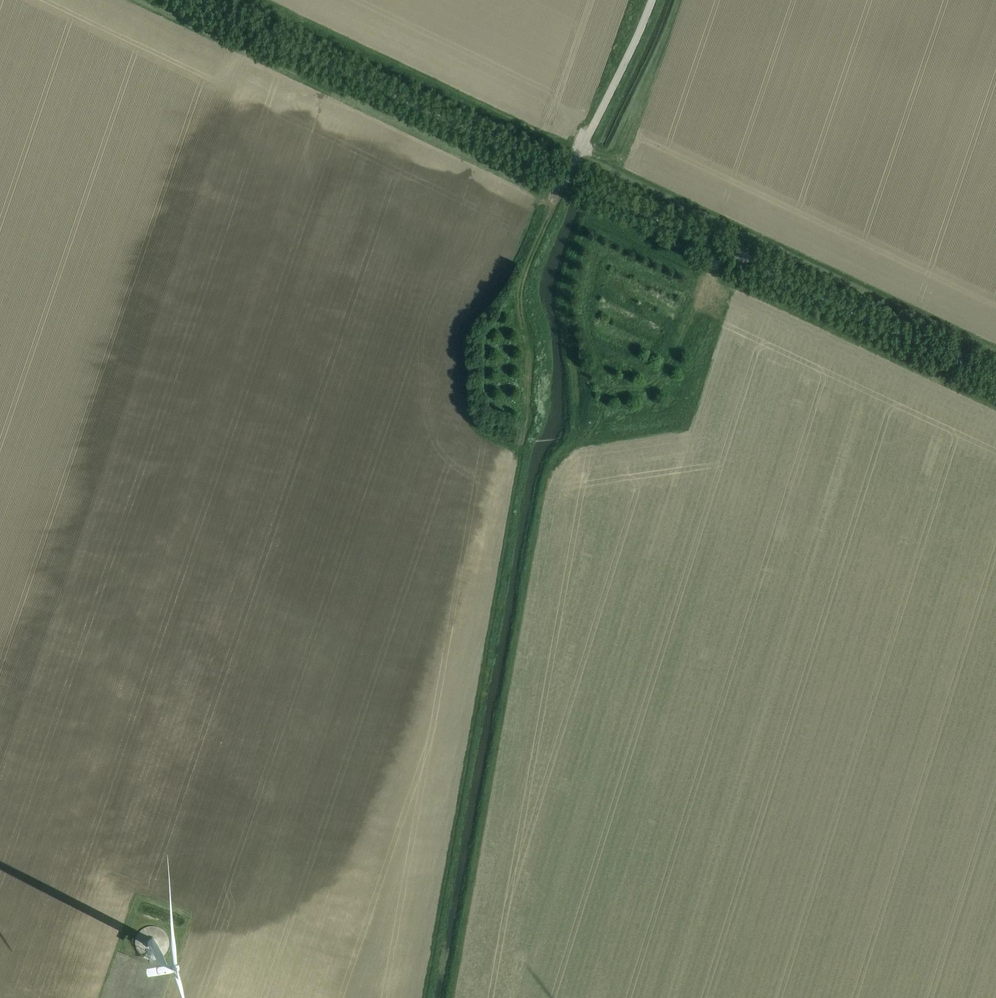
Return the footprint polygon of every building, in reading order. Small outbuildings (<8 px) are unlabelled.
[(135,941),(135,942),(135,943),(135,944),(135,945),(135,946),(136,948),(136,949),(137,950),(137,951),(138,952),(139,953),(140,954),(141,955),(142,956),(144,957),(145,958),(147,958),(148,959),(150,959),(151,959),(153,959),(154,959),(156,959),(157,958),(159,958),(160,957),(161,956),(162,956),(163,955),(164,954),(165,953),(166,952),(167,951),(167,949),(168,948),(169,947),(169,945),(169,944),(169,942),(169,941),(169,939),(169,938),(168,936),(167,935),(167,933),(166,932),(165,931),(164,930),(163,929),(161,928),(160,927),(159,926),(157,926),(156,926),(154,925),(153,925),(151,925),(149,925),(148,926),(146,926),(145,927),(144,927),(142,928),(141,929),(140,930),(139,931),(138,932),(137,934),(136,935),(136,936),(135,938),(135,939),(135,941)]
